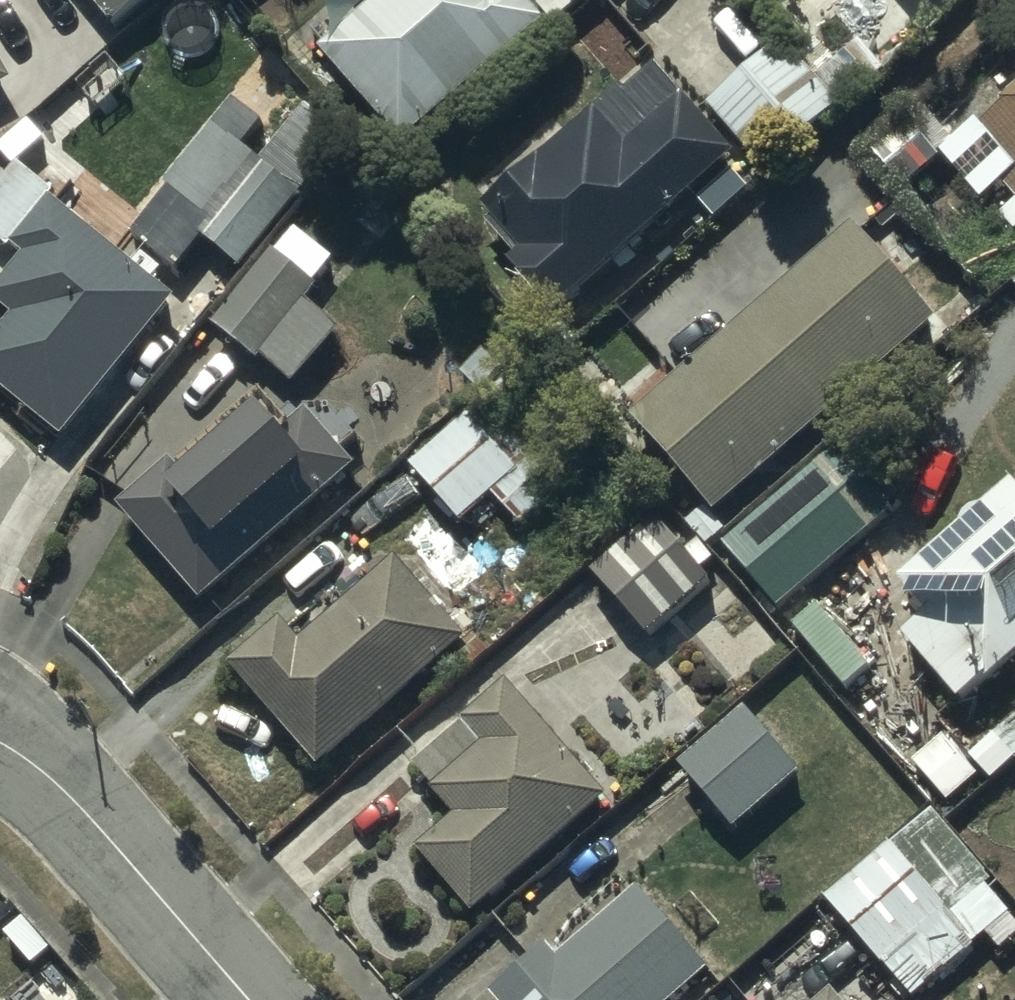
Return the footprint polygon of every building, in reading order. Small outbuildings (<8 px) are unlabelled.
[(108,26),(140,0),(87,0),(108,26)] [(540,21),(522,0),(377,0),(318,53),(400,146),(540,21)] [(786,50),(711,116),(771,184),(846,117),(786,50)] [(516,274),(561,326),(741,168),(665,81),(635,107),(630,102),(490,224),(500,235),(494,241),(520,271),(516,274)] [(976,130),(1014,171),(999,185),(1014,203),(1014,93),(976,130)] [(203,254),(245,286),(352,148),(309,115),(265,172),(247,158),(264,135),(239,115),(137,247),(182,281),(203,254)] [(178,311),(61,217),(72,203),(43,180),(36,188),(22,176),(9,193),(0,186),(0,254),(14,265),(17,261),(28,271),(0,306),(0,316),(17,330),(0,351),(0,398),(66,451),(178,311)] [(714,517),(932,320),(845,225),(627,421),(714,517)] [(283,262),(278,258),(218,334),(266,372),(269,368),(300,392),(341,339),(308,313),(322,295),(319,292),(336,271),(299,242),(283,262)] [(407,468),(456,522),(488,493),(518,526),(590,459),(486,346),(463,367),(488,394),(407,468)] [(114,504),(197,601),(354,467),(340,450),(355,437),(347,427),(356,419),(345,406),(336,413),(324,400),(308,414),(289,392),(272,407),(261,394),(229,422),(221,413),(114,504)] [(887,518),(830,451),(719,544),(776,611),(887,518)] [(1014,658),(1014,488),(1010,482),(894,586),(923,619),(899,640),(956,704),(983,680),(987,684),(1014,658)] [(657,516),(589,572),(645,639),(712,583),(657,516)] [(280,619),(225,666),(314,769),(464,638),(395,558),(299,641),(280,619)] [(815,606),(791,627),(843,689),(867,669),(815,606)] [(522,867),(602,796),(504,685),(408,770),(451,819),(414,852),(469,916),(506,884),(512,891),(530,876),(522,867)] [(731,829),(796,774),(742,711),(677,766),(731,829)] [(990,780),(1014,760),(1014,715),(968,753),(990,780)] [(941,736),(910,763),(944,803),(975,777),(941,736)] [(956,842),(929,812),(825,901),(908,997),(958,955),(947,942),(996,899),(950,847),(956,842)] [(702,971),(632,892),(556,960),(543,947),(487,997),(490,999),(670,999),(702,971)]
